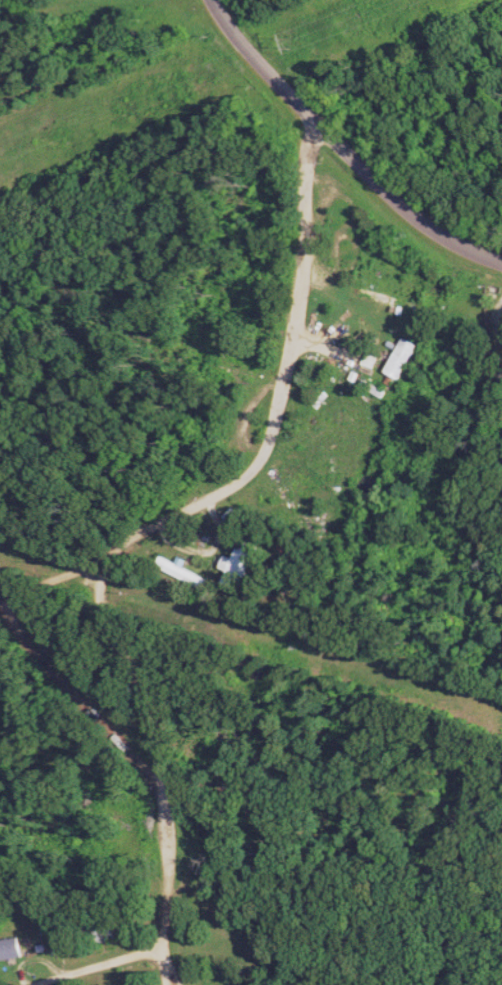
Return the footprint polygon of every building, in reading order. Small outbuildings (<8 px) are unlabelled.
[(259,552),(242,546),(236,560),(229,557),(224,569),(230,572),(225,584),(244,592),(259,552)] [(206,589),(211,578),(163,558),(158,569),(206,589)] [(99,921),(97,939),(117,941),(119,922),(99,921)] [(27,957),(24,937),(0,941),(0,962),(27,957)]
